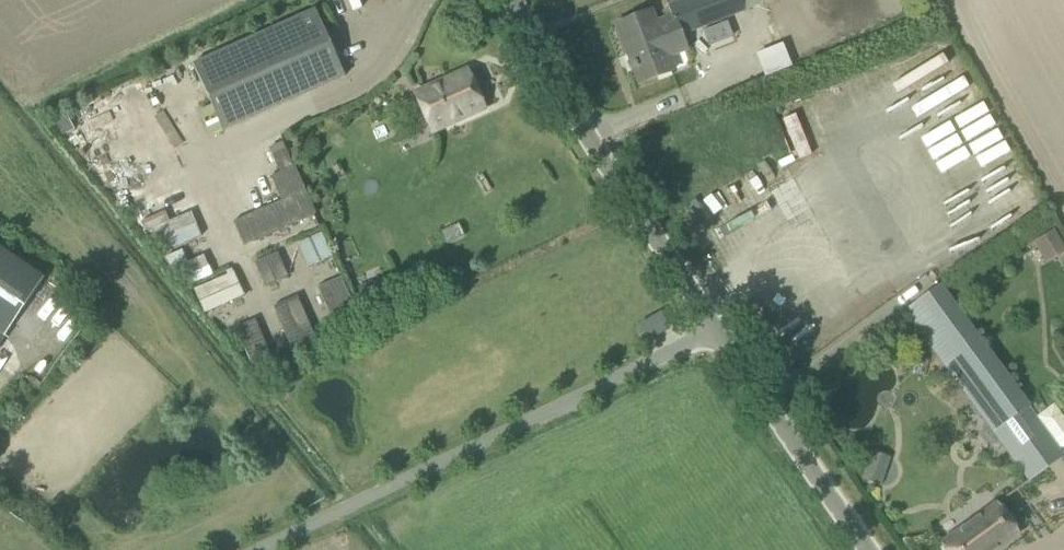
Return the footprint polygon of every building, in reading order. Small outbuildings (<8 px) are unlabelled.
[(672,18),(673,18),(680,36),(681,36),(745,11),(745,10),(741,0),(687,0),(669,7),(668,7),(672,18)] [(755,0),(741,0),(745,10),(757,5),(755,0)] [(193,65),(223,131),(345,77),(315,10),(193,65)] [(673,70),(686,65),(688,60),(685,51),(686,50),(681,36),(680,36),(673,18),(672,18),(656,24),(651,12),(617,25),(640,84),(674,71),(673,70)] [(467,72),(416,94),(433,133),(484,110),(467,72)] [(75,130),(67,114),(55,121),(64,136),(75,130)] [(795,120),(782,125),(799,166),(812,160),(795,120)] [(285,144),(268,151),(279,175),(292,170),(295,168),(285,144)] [(244,246),(290,226),(312,217),(292,170),(279,175),(269,179),(279,202),(234,222),(244,246)] [(191,216),(151,233),(161,257),(202,240),(191,216)] [(1032,239),(1043,260),(1063,250),(1053,228),(1032,239)] [(322,236),(298,247),(309,271),(333,260),(322,236)] [(0,248),(0,335),(4,337),(45,278),(0,248)] [(170,270),(187,263),(181,251),(165,258),(170,270)] [(278,255),(254,266),(265,290),(289,279),(278,255)] [(203,257),(179,267),(184,279),(208,269),(203,257)] [(233,275),(194,293),(204,317),(244,299),(233,275)] [(342,281),(318,291),(335,331),(359,321),(342,281)] [(904,312),(954,380),(990,353),(940,285),(904,312)] [(297,300),(273,310),(291,351),(315,340),(297,300)] [(271,356),(255,320),(235,329),(251,365),(271,356)] [(990,353),(954,380),(1029,481),(1063,456),(1063,455),(1058,447),(1063,450),(1063,417),(1054,404),(1036,417),(990,353)] [(1019,534),(997,503),(940,544),(944,549),(997,549),(1019,534)]
